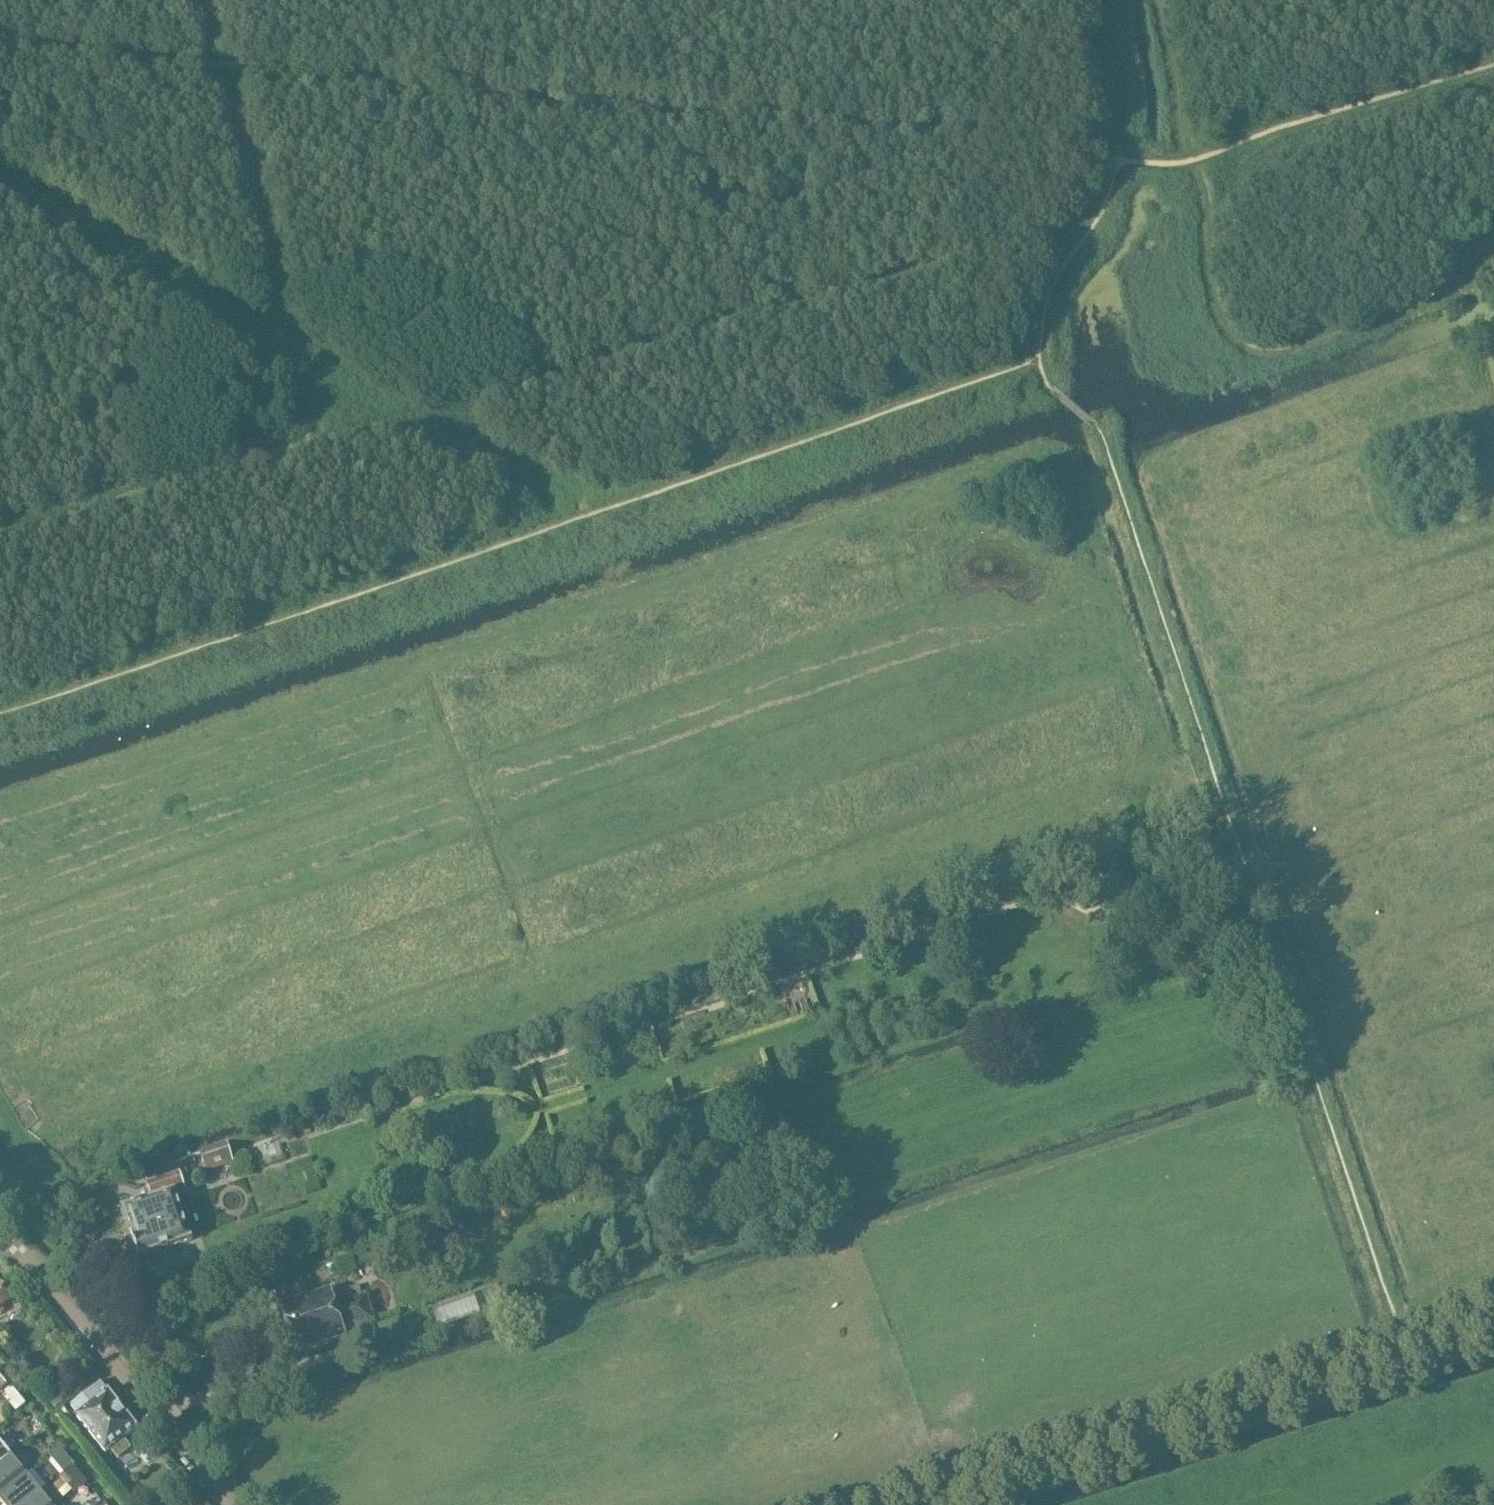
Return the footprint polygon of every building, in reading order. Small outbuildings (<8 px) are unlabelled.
[(234,1164),(227,1144),(200,1153),(206,1173),(234,1164)] [(182,1179),(176,1163),(144,1173),(153,1201),(123,1211),(140,1260),(189,1244),(175,1201),(188,1197),(182,1179)] [(308,1298),(301,1275),(279,1282),(286,1305),(280,1307),(295,1353),(346,1337),(343,1329),(372,1320),(364,1296),(336,1305),(331,1290),(308,1298)] [(4,1311),(2,1309),(14,1300),(3,1286),(0,1289),(0,1314),(4,1311)] [(136,1429),(108,1393),(101,1384),(72,1407),(79,1417),(77,1418),(105,1454),(110,1450),(118,1459),(130,1449),(123,1440),(136,1429)] [(62,1402),(49,1387),(40,1394),(53,1410),(62,1402)] [(0,1445),(0,1467),(11,1458),(0,1445)] [(11,1458),(0,1467),(0,1497),(25,1476),(11,1458)] [(36,1473),(32,1470),(25,1476),(0,1497),(0,1502),(2,1504),(25,1504),(39,1493),(28,1480),(36,1473)] [(39,1493),(25,1504),(49,1504),(39,1493)]
